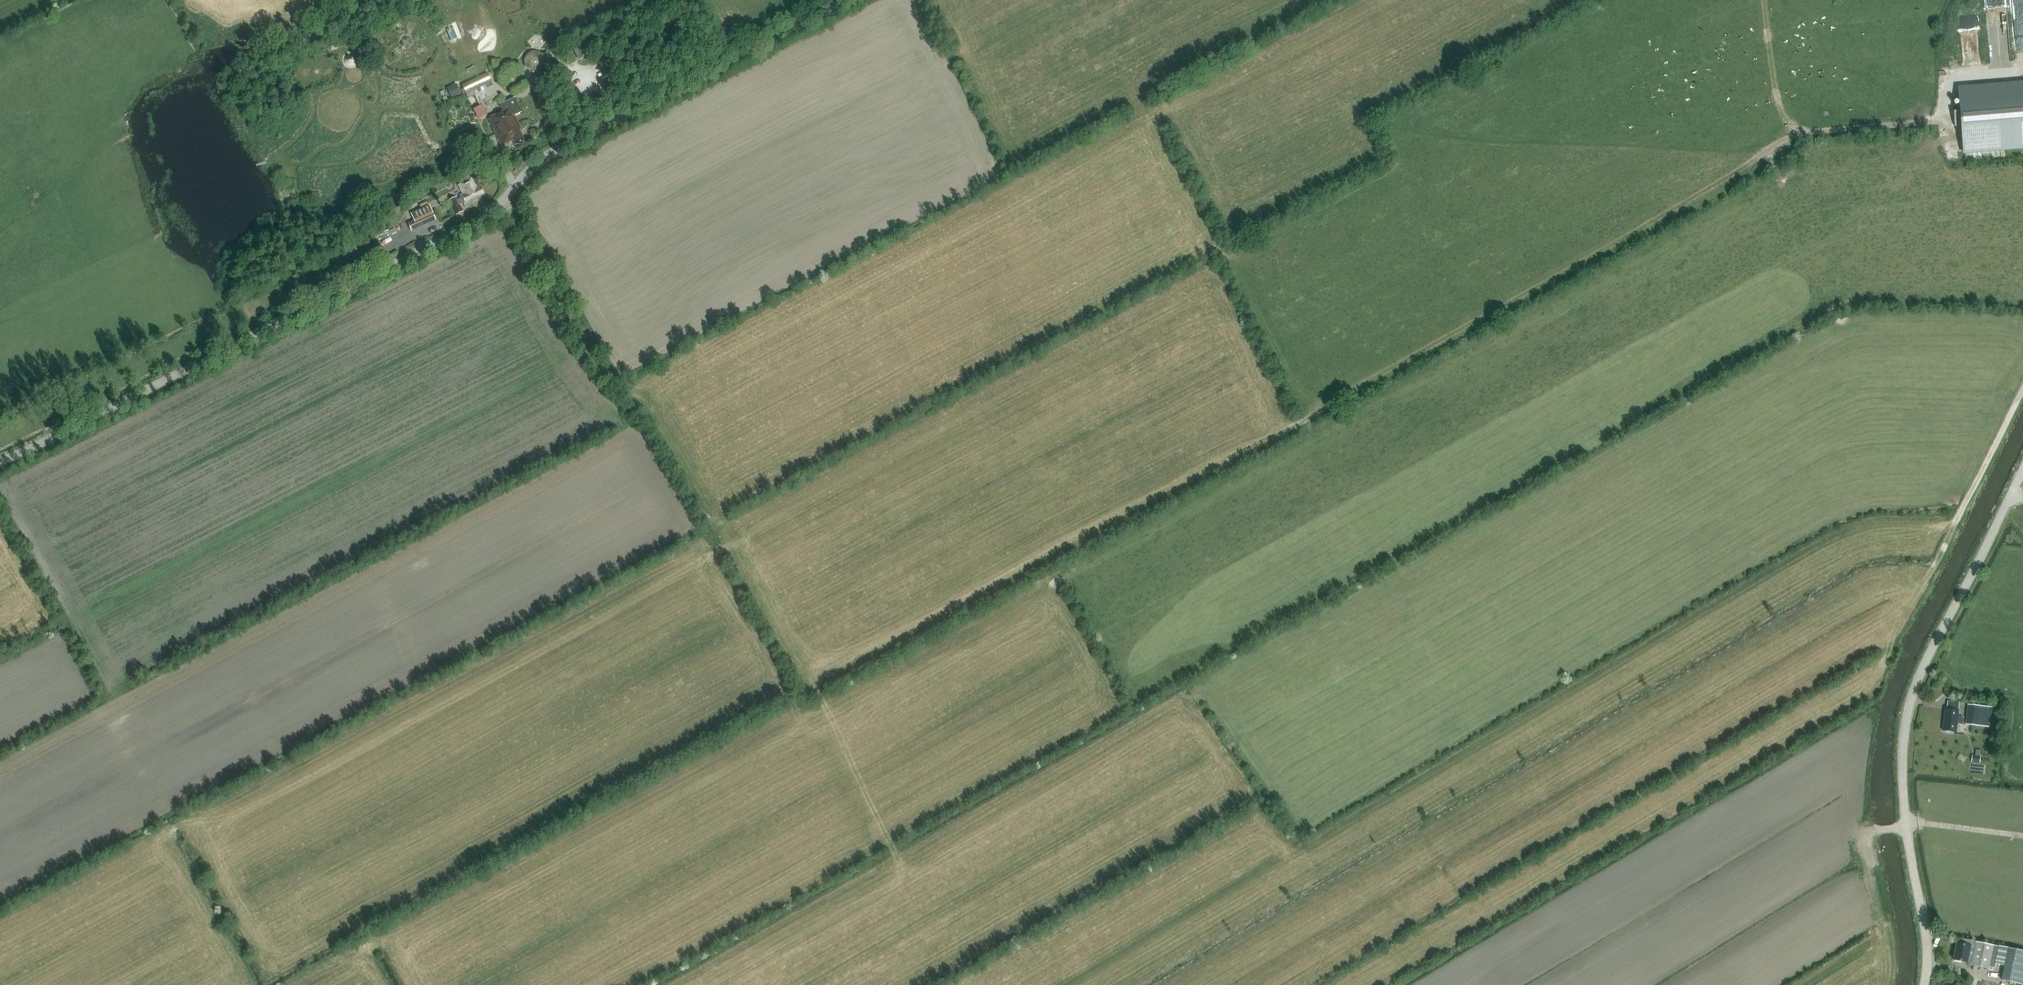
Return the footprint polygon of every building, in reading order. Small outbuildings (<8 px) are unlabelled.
[(585,57),(581,46),(573,49),(577,60),(585,57)] [(551,64),(549,53),(542,54),(539,52),(538,52),(537,52),(536,51),(534,51),(533,51),(532,52),(531,52),(530,53),(528,53),(527,54),(527,55),(526,56),(525,57),(525,58),(524,60),(524,61),(524,62),(524,64),(525,65),(525,66),(526,67),(526,68),(527,69),(528,70),(529,71),(531,71),(532,72),(533,72),(534,72),(536,72),(537,72),(538,71),(539,71),(540,70),(541,69),(542,68),(543,67),(544,66),(544,65),(551,64)] [(498,96),(488,76),(462,88),(466,95),(472,92),(478,106),(498,96)] [(456,84),(447,88),(451,98),(461,93),(456,84)] [(1956,89),(1961,152),(2022,146),(2022,84),(1956,89)] [(521,129),(514,115),(522,112),(515,97),(500,104),(503,112),(489,119),(502,146),(513,140),(515,145),(525,140),(519,129),(521,129)] [(474,109),(478,118),(486,114),(482,105),(474,109)] [(479,196),(484,194),(480,186),(477,188),(472,178),(458,185),(463,194),(459,195),(461,198),(457,200),(456,197),(449,201),(456,215),(463,211),(459,204),(463,203),(465,207),(474,202),(474,203),(481,200),(479,196)] [(414,208),(413,207),(411,202),(410,200),(405,203),(408,211),(414,208)] [(410,213),(413,220),(432,212),(433,212),(429,205),(410,213)] [(407,223),(411,231),(436,220),(433,212),(432,212),(413,220),(407,223)] [(390,229),(380,233),(382,238),(393,234),(390,229)] [(1968,705),(1966,725),(1978,726),(1980,706),(1968,705)] [(1945,709),(1943,731),(1956,732),(1957,724),(1963,724),(1964,717),(1958,717),(1958,711),(1945,709)] [(1954,960),(1967,962),(1971,962),(1971,964),(1988,968),(1992,946),(1961,940),(1961,945),(1957,944),(1954,960)] [(2008,949),(2002,980),(2022,984),(2022,977),(2022,952),(2008,949)]
